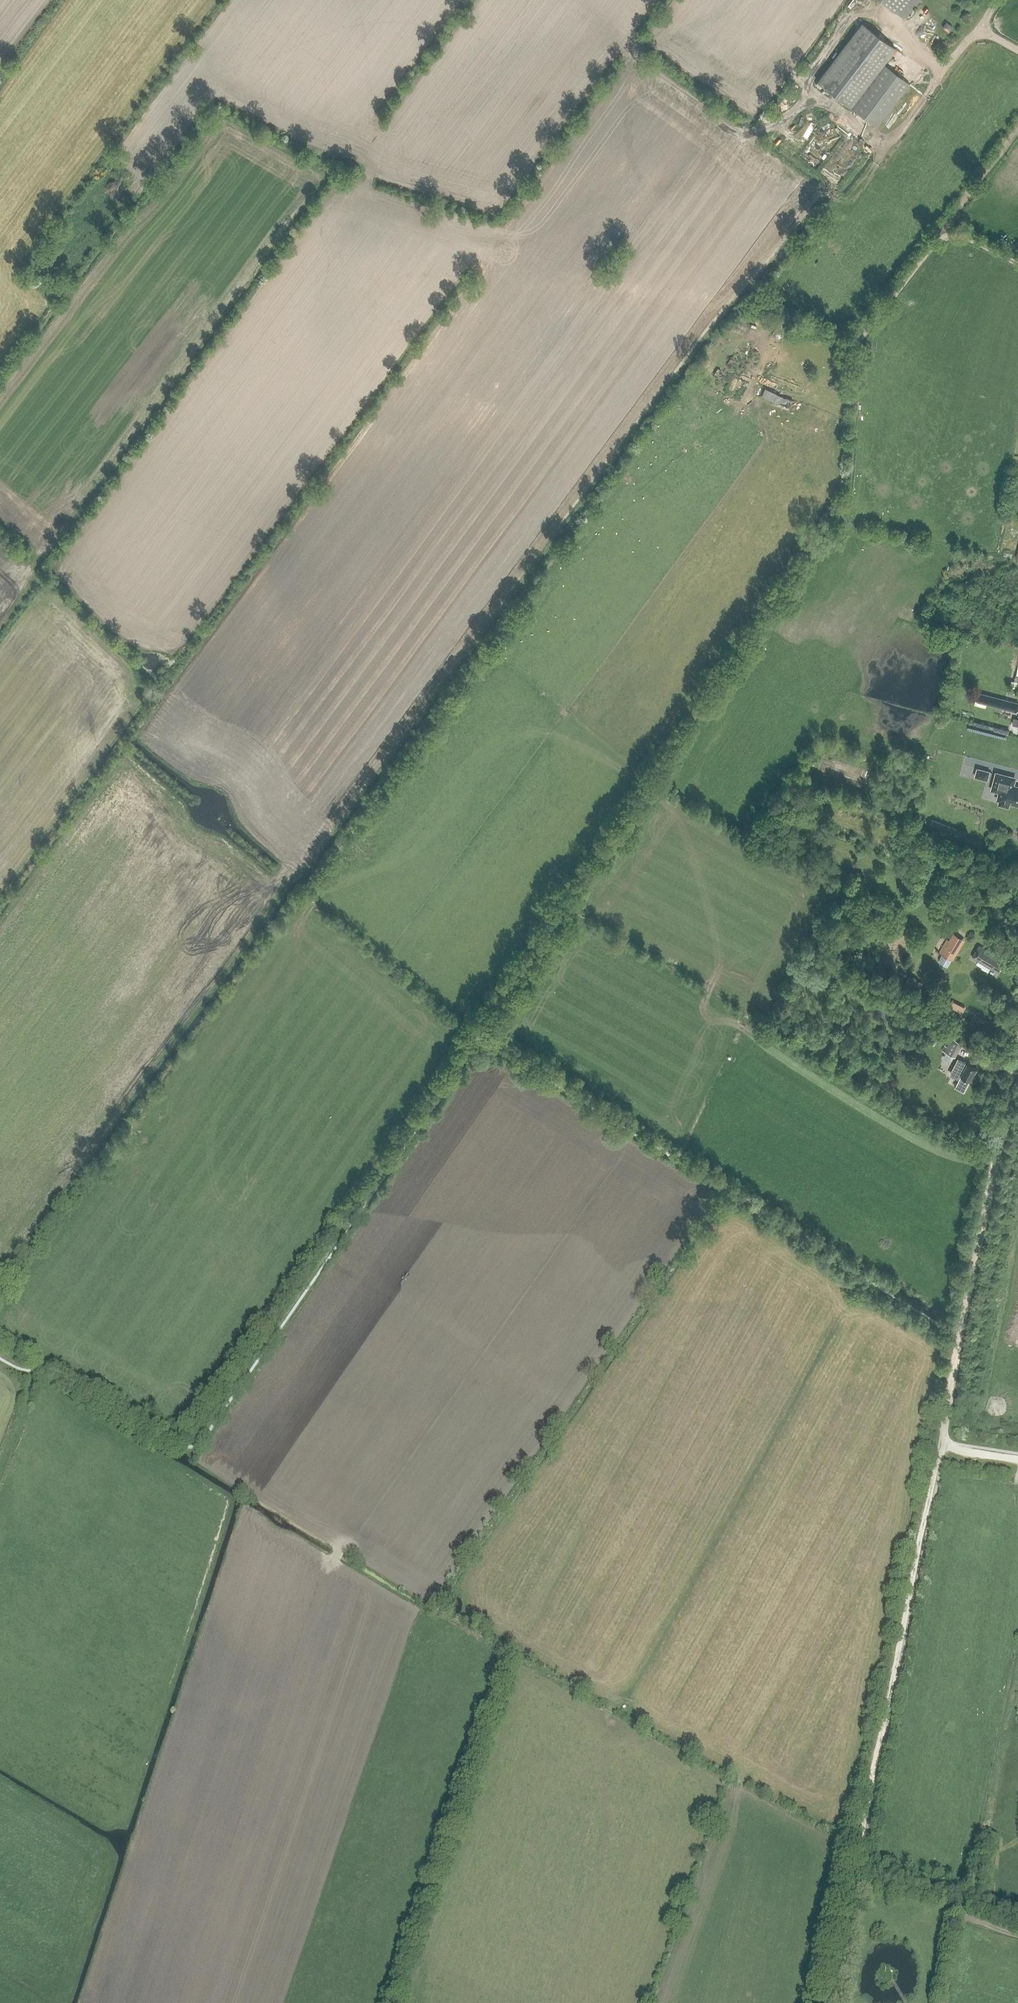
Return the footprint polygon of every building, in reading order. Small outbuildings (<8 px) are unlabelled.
[(905,19),(919,0),(880,0),(905,19)] [(942,28),(949,33),(953,27),(946,22),(942,28)] [(910,84),(884,64),(896,48),(862,23),(818,81),(877,127),(910,84)] [(789,408),(792,399),(763,389),(760,397),(789,408)] [(1017,707),(1017,702),(980,693),(977,702),(1017,712),(1017,707)] [(1008,738),(1009,728),(970,722),(968,731),(1008,738)] [(991,771),(977,768),(975,778),(988,781),(991,771)] [(1017,806),(1017,786),(1015,785),(1017,777),(996,772),(990,791),(998,793),(996,801),(999,801),(998,805),(1009,808),(1010,804),(1017,806)] [(932,819),(928,830),(944,837),(949,825),(932,819)] [(962,942),(953,937),(943,954),(951,959),(962,942)] [(1004,963),(1001,961),(1002,959),(980,946),(973,957),(995,971),(996,968),(1000,970),(1004,963)] [(942,1005),(964,1011),(966,1005),(944,999),(942,1005)] [(884,1005),(880,1012),(887,1016),(885,1019),(889,1021),(895,1012),(884,1005)] [(942,1050),(955,1057),(963,1043),(951,1037),(946,1047),(944,1045),(942,1050)] [(977,1074),(975,1073),(977,1069),(959,1059),(953,1071),(954,1071),(952,1075),(960,1079),(962,1076),(973,1081),(977,1074)]
